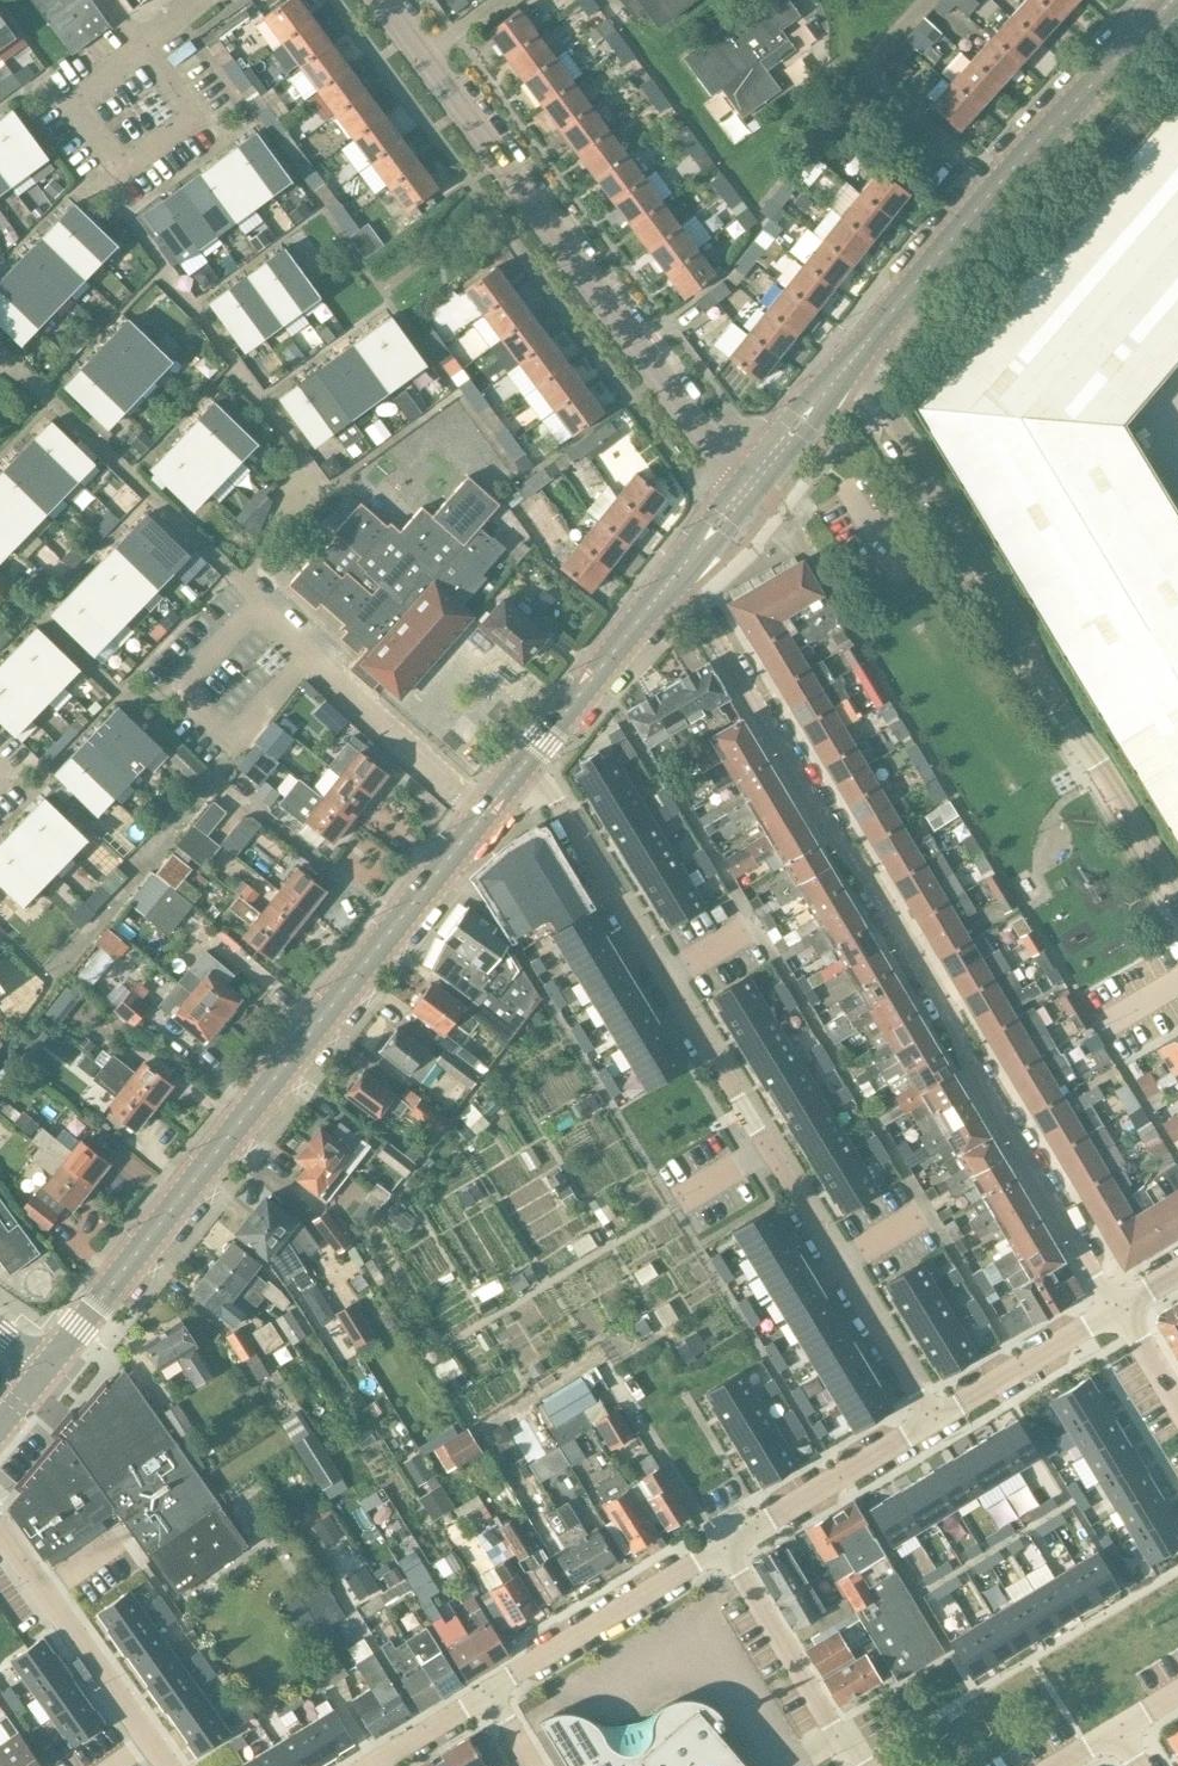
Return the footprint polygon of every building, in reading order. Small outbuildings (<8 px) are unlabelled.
[(38,9),(49,0),(31,0),(38,9)] [(38,9),(49,24),(81,0),(49,0),(38,9)] [(91,0),(81,0),(49,24),(72,55),(110,26),(91,0)] [(282,42),(313,19),(299,0),(288,0),(264,18),(282,42)] [(455,12),(468,2),(467,0),(446,0),(455,12)] [(593,0),(582,0),(579,2),(590,16),(599,8),(593,0)] [(637,17),(647,9),(659,25),(693,0),(624,0),(637,17)] [(785,27),(801,16),(789,0),(760,0),(683,57),(711,96),(721,89),(742,118),(781,89),(767,70),(796,49),(781,30),(785,27)] [(950,0),(941,0),(934,8),(943,16),(954,4),(950,0)] [(1040,0),(1025,0),(1012,15),(1040,41),(1060,18),(1040,0)] [(1060,18),(1077,0),(1040,0),(1060,18)] [(245,9),(203,39),(209,47),(209,48),(214,54),(224,47),(220,40),(251,16),(245,9)] [(488,32),(507,57),(537,34),(519,9),(488,32)] [(1040,41),(1012,15),(992,37),(1020,63),(1040,41)] [(13,35),(0,17),(0,45),(13,35)] [(300,66),(331,43),(313,19),(282,42),(300,66)] [(595,44),(605,37),(615,29),(607,19),(587,34),(595,44)] [(916,28),(905,40),(914,48),(925,36),(916,28)] [(615,50),(625,43),(615,29),(605,37),(615,50)] [(524,81),(555,58),(537,34),(507,57),(524,81)] [(1020,63),(992,37),(972,59),(1000,85),(1020,63)] [(914,48),(905,40),(894,52),(903,61),(914,48)] [(318,90),(349,67),(331,43),(300,66),(318,90)] [(635,56),(625,43),(615,50),(625,64),(635,56)] [(931,46),(924,54),(934,64),(942,56),(931,46)] [(222,66),(232,79),(242,72),(233,58),(222,66)] [(524,81),(542,105),(573,82),(555,58),(524,81)] [(1000,85),(972,59),(951,81),(980,107),(1000,85)] [(27,64),(13,74),(20,85),(34,75),(27,64)] [(335,114),(366,91),(349,67),(318,90),(319,92),(308,100),(323,120),(334,113),(335,114)] [(242,72),(232,79),(242,93),(252,86),(242,72)] [(13,74),(12,74),(0,83),(0,92),(4,97),(20,85),(13,74)] [(651,98),(661,91),(651,77),(641,85),(651,98)] [(959,130),(980,107),(951,81),(931,104),(959,130)] [(560,129),(591,106),(573,82),(542,105),(560,129)] [(353,138),(384,115),(366,91),(335,114),(353,138)] [(671,104),(661,91),(651,98),(661,112),(671,104)] [(1177,112),(1169,104),(910,405),(1177,849),(1177,512),(1124,423),(1177,360),(1177,111),(1177,112)] [(591,106),(560,129),(578,153),(609,130),(591,106)] [(258,114),(267,127),(278,120),(268,107),(258,114)] [(0,118),(0,133),(28,171),(47,157),(12,110),(0,118)] [(354,140),(345,147),(361,169),(371,162),(402,139),(384,115),(353,138),(354,140)] [(278,120),(267,127),(278,141),(288,134),(278,120)] [(687,146),(697,139),(687,125),(677,133),(687,146)] [(596,177),(626,154),(609,130),(578,153),(596,177)] [(9,185),(28,171),(0,133),(0,172),(9,185)] [(237,147),(272,194),(291,180),(257,133),(237,147)] [(822,137),(811,150),(821,158),(831,145),(822,137)] [(389,186),(420,163),(402,139),(371,162),(389,186)] [(707,152),(697,139),(687,146),(696,160),(707,152)] [(253,207),(272,194),(237,147),(219,161),(253,207)] [(821,158),(811,150),(800,163),(810,171),(821,158)] [(626,154),(596,177),(613,201),(644,178),(626,154)] [(293,162),(303,175),(313,168),(304,155),(293,162)] [(235,221),(253,207),(219,161),(200,174),(235,221)] [(420,163),(389,186),(407,211),(438,188),(420,163)] [(313,168),(303,175),(313,189),(323,182),(313,168)] [(880,170),(861,194),(891,218),(910,194),(880,170)] [(9,185),(0,172),(0,191),(9,185)] [(722,194),(732,187),(722,173),(712,181),(722,194)] [(216,235),(235,221),(200,174),(182,188),(216,235)] [(644,178),(613,201),(631,225),(662,202),(644,178)] [(62,189),(53,180),(44,188),(54,197),(62,189)] [(784,183),(773,196),(783,204),(793,191),(784,183)] [(847,183),(828,206),(831,208),(842,217),(872,241),(891,218),(861,194),(847,183)] [(742,201),(732,187),(722,194),(732,208),(742,201)] [(198,248),(216,235),(182,188),(164,201),(198,248)] [(783,204),(773,196),(762,209),(772,217),(783,204)] [(198,248),(164,201),(144,215),(179,262),(198,248)] [(304,201),(288,213),(294,222),(310,210),(304,201)] [(649,249),(680,226),(662,202),(631,225),(649,249)] [(329,210),(339,223),(349,216),(339,203),(329,210)] [(74,204),(58,221),(100,262),(116,245),(74,204)] [(38,206),(32,212),(37,218),(44,213),(38,206)] [(757,221),(747,208),(737,215),(748,229),(757,221)] [(831,208),(812,232),(823,241),(853,264),(872,241),(842,217),(831,208)] [(349,216),(339,223),(349,237),(359,230),(349,216)] [(58,221),(42,238),(84,278),(100,262),(58,221)] [(667,273),(698,250),(680,226),(649,249),(667,273)] [(807,228),(789,251),(805,264),(834,288),(853,264),(823,241),(812,232),(807,228)] [(250,239),(259,251),(271,242),(262,230),(250,239)] [(42,238),(26,254),(69,295),(84,278),(42,238)] [(755,243),(745,255),(754,264),(765,251),(755,243)] [(265,262),(300,309),(319,295),(285,248),(265,262)] [(716,275),(698,250),(667,273),(685,298),(716,275)] [(26,254),(10,271),(53,311),(69,295),(26,254)] [(230,254),(221,260),(230,272),(238,266),(230,254)] [(754,264),(745,255),(734,268),(743,276),(754,264)] [(281,323),(300,309),(265,262),(247,275),(281,323)] [(805,264),(786,287),(816,311),(834,288),(805,264)] [(484,314),(515,291),(496,267),(465,290),(484,314)] [(0,281),(0,292),(37,328),(53,311),(10,271),(0,281)] [(188,272),(181,277),(196,298),(203,292),(188,272)] [(247,275),(228,289),(262,336),(281,323),(247,275)] [(723,281),(710,291),(718,301),(731,291),(723,281)] [(797,334),(816,311),(786,287),(767,311),(797,334)] [(243,350),(262,336),(228,289),(209,303),(243,350)] [(490,347),(501,338),(533,315),(515,291),(484,314),(484,315),(473,324),(490,347)] [(718,301),(710,291),(696,301),(704,311),(718,301)] [(0,292),(0,325),(21,345),(37,328),(0,292)] [(778,358),(797,334),(767,311),(749,334),(778,358)] [(550,339),(533,315),(501,338),(519,362),(550,339)] [(372,330),(406,377),(426,363),(391,316),(372,330)] [(112,337),(154,377),(171,360),(129,320),(112,337)] [(729,358),(759,382),(778,358),(749,334),(748,335),(733,322),(715,345),(730,357),(729,358)] [(327,326),(319,331),(327,342),(335,337),(327,326)] [(388,391),(406,377),(372,330),(353,344),(388,391)] [(422,337),(433,352),(443,344),(432,330),(422,337)] [(169,353),(178,344),(168,334),(158,343),(169,353)] [(63,352),(70,359),(86,343),(79,336),(63,352)] [(307,358),(326,345),(320,336),(301,350),(307,358)] [(139,393),(154,377),(112,337),(97,353),(139,393)] [(568,363),(550,339),(519,362),(537,387),(568,363)] [(369,404),(388,391),(353,344),(335,357),(369,404)] [(443,344),(433,352),(442,364),(452,357),(443,344)] [(295,345),(283,354),(293,368),(306,358),(295,345)] [(123,410),(139,393),(97,353),(81,369),(123,410)] [(351,418),(369,404),(335,357),(316,371),(351,418)] [(586,388),(568,363),(537,387),(555,411),(586,388)] [(107,427),(123,410),(81,369),(65,386),(107,427)] [(332,431),(351,418),(316,371),(298,384),(332,431)] [(458,385),(468,399),(478,391),(468,378),(458,385)] [(313,445),(332,431),(298,384),(279,398),(302,430),(313,445)] [(223,386),(215,397),(223,403),(231,393),(223,386)] [(604,412),(586,388),(555,411),(573,435),(604,412)] [(478,391),(468,399),(478,412),(488,405),(478,391)] [(215,402),(199,419),(241,460),(257,443),(215,402)] [(402,410),(410,421),(422,412),(414,402),(402,410)] [(199,419),(183,436),(225,476),(241,460),(199,419)] [(380,420),(367,430),(377,444),(391,435),(380,420)] [(51,421),(35,438),(77,479),(93,462),(51,421)] [(493,433),(504,448),(515,441),(504,426),(493,433)] [(302,430),(296,434),(307,450),(313,445),(302,430)] [(131,443),(143,455),(155,443),(142,431),(131,443)] [(593,432),(579,443),(587,453),(600,442),(593,432)] [(183,436),(167,452),(209,493),(225,476),(183,436)] [(61,495),(77,479),(35,438),(19,455),(61,495)] [(515,441),(504,448),(513,460),(524,453),(515,441)] [(587,453),(579,443),(566,453),(574,463),(587,453)] [(209,493),(167,452),(151,469),(193,510),(209,493)] [(45,512),(61,495),(19,455),(3,471),(45,512)] [(545,469),(532,479),(539,489),(552,479),(545,469)] [(0,474),(0,500),(29,528),(45,512),(3,471),(0,474)] [(637,473),(618,497),(648,521),(667,497),(637,473)] [(391,522),(388,526),(361,502),(335,533),(338,535),(319,556),(316,554),(289,585),(317,609),(321,604),(345,625),(340,630),(345,635),(342,639),(361,656),(349,669),(373,690),(382,680),(401,697),(472,617),(461,607),(485,579),(481,575),(504,549),(481,528),(502,505),(470,476),(434,516),(424,507),(402,532),(391,522)] [(539,489),(532,479),(518,489),(526,499),(539,489)] [(250,500),(252,502),(267,516),(273,500),(266,493),(261,489),(250,500)] [(512,507),(525,498),(518,489),(505,499),(512,507)] [(648,521),(618,497),(599,520),(629,544),(648,521)] [(13,545),(29,528),(0,500),(0,532),(13,545)] [(267,516),(252,502),(237,519),(257,538),(267,516)] [(147,514),(131,531),(173,572),(183,582),(199,564),(189,555),(147,514)] [(629,544),(599,520),(580,544),(610,568),(629,544)] [(157,588),(173,572),(131,531),(115,548),(157,588)] [(0,532),(0,558),(13,545),(0,532)] [(521,542),(511,554),(519,561),(529,549),(521,542)] [(610,568),(580,544),(561,568),(591,592),(610,568)] [(141,604),(157,588),(115,548),(99,564),(141,604)] [(73,571),(83,559),(73,550),(62,561),(73,571)] [(730,607),(765,666),(804,642),(811,646),(843,628),(839,623),(802,560),(732,601),(730,607)] [(125,621),(141,604),(99,564),(83,581),(125,621)] [(42,603),(56,588),(40,574),(26,588),(42,603)] [(109,637),(125,621),(83,581),(67,597),(109,637)] [(541,616),(556,600),(545,591),(531,607),(541,616)] [(109,637),(67,597),(51,614),(93,655),(109,637)] [(481,627),(523,663),(546,636),(504,600),(481,627)] [(523,601),(516,609),(527,618),(534,610),(523,601)] [(160,623),(161,624),(168,630),(179,619),(171,612),(160,623)] [(168,630),(161,624),(150,635),(157,641),(168,630)] [(21,644),(63,685),(80,668),(37,627),(21,644)] [(10,638),(0,628),(0,649),(10,638)] [(850,640),(845,631),(835,638),(840,646),(850,640)] [(814,652),(811,646),(804,642),(765,666),(777,685),(807,668),(802,659),(814,652)] [(21,644),(5,660),(47,701),(63,685),(21,644)] [(852,668),(864,660),(854,645),(842,652),(852,668)] [(120,666),(127,673),(136,663),(129,656),(120,666)] [(0,665),(0,688),(31,718),(47,701),(5,660),(0,665)] [(821,660),(807,668),(777,685),(788,705),(833,679),(821,660)] [(863,687),(876,680),(864,660),(852,668),(863,687)] [(686,674),(718,727),(729,721),(723,711),(721,713),(716,706),(729,698),(707,662),(686,674)] [(121,669),(114,677),(119,681),(126,674),(121,669)] [(686,674),(666,686),(688,723),(698,739),(707,734),(718,727),(686,674)] [(840,674),(833,679),(788,705),(800,724),(846,698),(849,696),(843,687),(847,685),(840,674)] [(876,707),(888,700),(876,680),(863,687),(876,707)] [(666,686),(646,698),(678,752),(689,745),(698,739),(688,723),(666,686)] [(0,688),(0,721),(15,735),(31,718),(0,688)] [(646,698),(625,711),(647,748),(659,741),(664,748),(661,749),(653,754),(659,763),(667,758),(678,752),(646,698)] [(812,744),(842,727),(857,717),(846,698),(800,724),(812,744)] [(897,715),(888,700),(876,707),(886,722),(897,715)] [(95,715),(102,707),(97,702),(90,710),(95,715)] [(103,723),(145,764),(162,747),(120,706),(103,723)] [(79,732),(89,721),(82,714),(72,725),(79,732)] [(889,725),(898,741),(910,734),(901,718),(889,725)] [(696,763),(676,775),(680,783),(753,740),(740,719),(708,738),(697,744),(705,758),(696,763)] [(295,739),(273,720),(257,738),(259,739),(280,757),(295,739)] [(145,764),(103,723),(87,740),(129,780),(145,764)] [(824,764),(853,746),(842,727),(812,744),(824,764)] [(626,736),(620,728),(608,735),(613,744),(624,737),(626,736)] [(360,751),(364,746),(353,737),(349,743),(360,751)] [(129,780),(87,740),(72,756),(113,797),(129,780)] [(369,740),(365,745),(387,761),(389,758),(369,740)] [(633,753),(625,740),(614,747),(622,760),(633,753)] [(753,740),(680,783),(686,792),(706,780),(711,777),(718,789),(733,780),(765,761),(753,740)] [(912,764),(924,757),(916,743),(904,750),(912,764)] [(365,745),(360,751),(381,768),(387,761),(365,745)] [(835,783),(864,766),(853,746),(824,764),(835,783)] [(205,772),(181,748),(170,759),(194,782),(205,772)] [(260,786),(279,763),(262,749),(243,773),(260,786)] [(360,751),(342,774),(370,797),(379,785),(382,787),(389,778),(386,776),(388,773),(381,768),(360,751)] [(631,782),(612,751),(602,757),(598,751),(579,762),(583,768),(573,774),(592,805),(631,782)] [(113,797),(72,756),(55,773),(97,814),(113,797)] [(936,777),(924,757),(912,764),(924,784),(925,783),(936,777)] [(765,761),(733,780),(741,794),(721,805),(699,818),(704,826),(778,783),(765,761)] [(864,766),(835,783),(847,803),(876,785),(864,766)] [(342,774),(324,797),(352,819),(362,807),(365,809),(372,800),(369,798),(370,797),(342,774)] [(925,783),(937,802),(948,796),(936,777),(925,783)] [(299,779),(279,805),(304,825),(307,821),(334,842),(352,819),(324,797),(324,798),(312,789),(300,779),(299,779)] [(265,782),(255,795),(271,807),(281,794),(265,782)] [(649,813),(631,782),(592,805),(611,836),(649,813)] [(778,783),(704,826),(708,834),(730,821),(750,809),(758,823),(791,803),(778,783)] [(859,823),(888,805),(876,785),(847,803),(859,823)] [(673,799),(665,787),(657,792),(664,804),(673,799)] [(902,797),(888,805),(859,823),(870,841),(899,824),(895,817),(909,808),(902,797)] [(28,815),(70,856),(87,839),(45,798),(28,815)] [(680,812),(673,799),(664,804),(672,817),(680,812)] [(225,812),(213,802),(194,826),(207,835),(225,812)] [(934,830),(957,815),(949,802),(925,816),(934,830)] [(745,846),(724,859),(729,867),(803,824),(791,803),(758,823),(765,834),(745,846)] [(668,844),(649,813),(611,836),(630,867),(668,844)] [(28,815),(12,832),(54,873),(70,856),(28,815)] [(249,840),(261,824),(252,816),(242,817),(234,828),(249,840)] [(965,823),(952,830),(959,842),(961,841),(972,834),(965,823)] [(803,824),(729,867),(735,878),(757,865),(756,863),(764,857),(772,870),(783,863),(815,844),(803,824)] [(882,861),(911,844),(899,824),(870,841),(882,861)] [(177,847),(190,857),(207,835),(194,826),(177,847)] [(0,844),(0,851),(39,889),(54,873),(12,832),(0,844)] [(555,927),(589,907),(545,835),(534,833),(507,850),(479,877),(522,948),(555,927)] [(929,833),(911,844),(882,861),(893,881),(940,853),(929,833)] [(961,841),(970,857),(981,850),(972,834),(961,841)] [(687,875),(668,844),(630,867),(649,898),(687,875)] [(791,876),(771,888),(776,896),(827,865),(815,844),(783,863),(791,876)] [(710,861),(702,848),(694,853),(702,866),(710,861)] [(39,889),(0,851),(0,884),(22,906),(39,889)] [(172,853),(155,875),(168,886),(169,886),(174,890),(192,869),(172,853)] [(904,899),(951,872),(940,853),(893,881),(904,899)] [(984,855),(973,861),(981,875),(992,869),(984,855)] [(717,873),(710,861),(702,866),(709,878),(717,873)] [(762,904),(754,909),(759,918),(781,904),(801,893),(808,905),(840,886),(827,865),(776,896),(762,904)] [(101,886),(102,887),(111,895),(128,877),(128,876),(118,867),(101,886)] [(298,868),(280,891),(308,913),(327,890),(298,868)] [(916,919),(963,891),(951,872),(904,899),(916,919)] [(996,897),(1008,890),(997,873),(985,880),(996,897)] [(155,875),(131,904),(150,919),(167,933),(191,904),(174,890),(169,886),(168,886),(155,875)] [(706,906),(687,875),(649,898),(668,930),(706,906)] [(239,878),(231,889),(239,895),(247,885),(239,878)] [(247,885),(239,895),(250,904),(258,894),(247,885)] [(816,918),(796,930),(801,938),(853,907),(840,886),(808,905),(816,918)] [(111,895),(102,887),(87,904),(95,912),(111,895)] [(1017,906),(1008,890),(996,897),(1006,913),(1017,906)] [(308,914),(308,913),(280,891),(262,913),(290,936),(301,923),(303,925),(310,916),(308,914)] [(927,938),(956,921),(974,910),(963,891),(916,919),(927,938)] [(290,936),(262,913),(250,904),(239,895),(229,908),(251,926),(244,936),(272,959),(290,936)] [(757,896),(749,901),(754,909),(762,904),(757,896)] [(79,928),(95,912),(87,904),(71,920),(79,928)] [(431,969),(472,999),(465,1008),(478,1020),(506,1041),(540,997),(509,946),(490,932),(495,926),(468,905),(443,939),(445,940),(431,969)] [(788,946),(779,951),(783,959),(811,943),(819,955),(833,947),(865,927),(853,907),(801,938),(788,946)] [(565,957),(604,933),(591,911),(551,935),(565,957)] [(1023,916),(1012,923),(1020,937),(1032,930),(1023,916)] [(967,940),(956,921),(927,938),(939,957),(967,940)] [(840,959),(820,971),(825,980),(878,949),(865,927),(833,947),(840,959)] [(1032,956),(1044,949),(1033,930),(1032,930),(1020,937),(1032,956)] [(618,956),(604,933),(565,957),(579,979),(618,956)] [(992,952),(981,933),(967,940),(939,957),(951,977),(991,953),(992,952)] [(783,938),(774,943),(779,951),(788,946),(783,938)] [(878,949),(825,980),(830,988),(850,976),(858,989),(890,970),(878,949)] [(991,953),(951,977),(962,997),(1003,973),(1009,969),(998,949),(992,952),(991,953)] [(203,982),(193,995),(223,1020),(241,998),(225,984),(233,974),(206,952),(190,970),(201,979),(201,980),(203,982)] [(1045,955),(1035,961),(1043,975),(1045,974),(1053,969),(1045,955)] [(592,1002),(632,978),(618,956),(579,979),(592,1002)] [(539,957),(530,962),(538,975),(546,970),(539,957)] [(88,964),(79,975),(91,985),(101,973),(89,963),(88,964)] [(1045,974),(1053,987),(1063,981),(1055,968),(1053,969),(1045,974)] [(1009,969),(1003,973),(962,997),(974,1015),(1021,988),(1009,969)] [(845,1012),(823,1025),(828,1033),(902,990),(890,970),(858,989),(838,1000),(845,1012)] [(767,1006),(749,975),(710,998),(729,1029),(767,1006)] [(797,980),(804,993),(812,988),(805,975),(797,980)] [(606,1024),(645,1000),(632,978),(592,1002),(606,1024)] [(552,979),(544,984),(551,996),(559,991),(552,979)] [(1009,1010),(1040,992),(1034,980),(1021,988),(974,1015),(985,1035),(1014,1018),(1009,1010)] [(790,993),(782,981),(774,986),(781,998),(790,993)] [(140,982),(131,992),(116,1011),(135,1026),(150,1008),(141,1000),(149,990),(140,982)] [(478,1020),(465,1008),(430,983),(411,1007),(444,1032),(454,1019),(469,1031),(478,1020)] [(812,988),(804,993),(811,1005),(820,1001),(812,988)] [(902,990),(828,1033),(834,1044),(856,1031),(855,1029),(861,1025),(869,1037),(882,1030),(915,1011),(902,990)] [(567,1004),(559,991),(551,996),(559,1009),(567,1004)] [(1067,1012),(1080,1005),(1071,991),(1059,999),(1067,1012)] [(169,997),(161,1006),(172,1014),(166,1021),(167,1026),(175,1033),(180,1032),(185,1026),(204,1042),(223,1020),(193,995),(185,1004),(172,993),(169,997)] [(797,1006),(790,993),(781,998),(789,1011),(797,1006)] [(659,1023),(645,1000),(606,1024),(620,1047),(659,1023)] [(53,1005),(46,1013),(55,1020),(62,1012),(53,1005)] [(1092,1024),(1080,1005),(1067,1012),(1080,1032),(1092,1024)] [(786,1037),(767,1006),(729,1029),(748,1060),(786,1037)] [(1032,1007),(1014,1018),(985,1035),(996,1054),(1026,1036),(1043,1026),(1032,1007)] [(870,1054),(848,1066),(853,1074),(927,1031),(915,1011),(882,1030),(869,1037),(876,1050),(870,1054)] [(579,1023),(570,1028),(578,1041),(587,1036),(579,1023)] [(633,1069),(673,1045),(659,1023),(620,1047),(633,1069)] [(434,1054),(426,1049),(397,1026),(380,1048),(409,1070),(420,1079),(431,1065),(428,1062),(434,1054)] [(1008,1073),(1055,1046),(1043,1026),(1026,1036),(996,1054),(1008,1073)] [(927,1031),(853,1074),(858,1083),(879,1070),(887,1083),(907,1071),(939,1052),(927,1031)] [(39,1032),(22,1053),(30,1060),(47,1038),(39,1032)] [(1089,1052),(1102,1045),(1095,1034),(1083,1041),(1089,1052)] [(1177,1065),(1177,1034),(1157,1046),(1171,1069),(1177,1065)] [(594,1048),(587,1036),(578,1041),(585,1053),(594,1048)] [(85,1037),(80,1044),(92,1053),(97,1047),(85,1037)] [(805,1068),(786,1037),(748,1060),(767,1091),(805,1068)] [(451,1038),(445,1047),(454,1054),(460,1045),(451,1038)] [(827,1055),(820,1043),(811,1048),(818,1060),(827,1055)] [(686,1068),(673,1045),(633,1069),(647,1091),(686,1068)] [(1110,1058),(1102,1045),(1089,1052),(1098,1065),(1110,1058)] [(1061,1055),(1055,1046),(1008,1073),(1019,1092),(1068,1064),(1063,1054),(1061,1055)] [(437,1057),(435,1060),(436,1060),(470,1086),(479,1073),(475,1070),(454,1054),(445,1047),(437,1057)] [(894,1095),(873,1107),(879,1116),(951,1072),(939,1052),(907,1071),(887,1083),(894,1095)] [(112,1054),(103,1066),(155,1107),(173,1084),(145,1062),(136,1073),(112,1054)] [(87,1055),(79,1065),(92,1075),(100,1065),(87,1055)] [(835,1068),(827,1055),(818,1060),(826,1073),(835,1068)] [(481,1061),(475,1070),(479,1073),(482,1075),(488,1066),(481,1061)] [(1068,1064),(1019,1092),(1023,1098),(1031,1112),(1060,1095),(1067,1090),(1064,1084),(1076,1077),(1068,1064)] [(1154,1079),(1159,1088),(1176,1078),(1177,1081),(1177,1065),(1171,1069),(1154,1079)] [(0,1070),(0,1091),(14,1074),(4,1066),(0,1070)] [(155,1107),(103,1066),(93,1079),(116,1098),(108,1108),(136,1130),(155,1107)] [(606,1067),(597,1072),(605,1086),(614,1081),(606,1067)] [(824,1099),(805,1068),(767,1091),(786,1122),(824,1099)] [(399,1114),(407,1103),(393,1093),(394,1092),(364,1069),(346,1092),(376,1115),(385,1103),(399,1114)] [(1135,1078),(1141,1087),(1154,1079),(1149,1070),(1135,1078)] [(951,1072),(879,1116),(885,1126),(907,1113),(910,1111),(916,1123),(964,1094),(951,1072)] [(1154,1079),(1141,1087),(1146,1096),(1159,1088),(1154,1079)] [(621,1092),(614,1081),(605,1086),(612,1097),(621,1092)] [(1125,1109),(1138,1102),(1127,1082),(1113,1090),(1125,1109)] [(1060,1095),(1031,1112),(1043,1132),(1091,1103),(1104,1095),(1097,1084),(1077,1096),(1072,1087),(1067,1090),(1060,1095)] [(853,1098),(846,1086),(837,1091),(845,1103),(853,1098)] [(593,1094),(582,1100),(590,1112),(600,1106),(593,1094)] [(964,1094),(916,1123),(923,1135),(920,1137),(925,1145),(976,1114),(969,1101),(964,1094)] [(423,1097),(410,1113),(437,1135),(450,1118),(423,1097)] [(843,1130),(824,1099),(786,1122),(804,1153),(843,1130)] [(1150,1121),(1138,1102),(1125,1109),(1137,1129),(1150,1121)] [(1054,1151),(1102,1123),(1091,1103),(1043,1132),(1054,1151)] [(23,1111),(15,1121),(30,1134),(38,1124),(23,1111)] [(976,1114),(925,1145),(930,1154),(938,1149),(945,1162),(990,1136),(983,1125),(976,1114)] [(1177,1124),(1177,1120),(1174,1114),(1161,1121),(1167,1130),(1177,1124)] [(1162,1141),(1150,1121),(1137,1129),(1149,1148),(1162,1141)] [(308,1141),(347,1172),(369,1144),(339,1122),(330,1134),(319,1126),(308,1141)] [(1066,1171),(1114,1143),(1102,1123),(1054,1151),(1066,1171)] [(1167,1130),(1172,1139),(1177,1136),(1177,1124),(1167,1130)] [(42,1127),(32,1139),(40,1146),(74,1173),(92,1187),(103,1173),(110,1164),(82,1141),(81,1143),(64,1130),(57,1139),(42,1127)] [(428,1128),(406,1155),(416,1163),(437,1136),(428,1128)] [(861,1161),(843,1130),(804,1153),(823,1184),(861,1161)] [(883,1148),(875,1135),(867,1140),(875,1153),(883,1148)] [(944,1163),(951,1175),(944,1179),(950,1188),(1002,1157),(990,1136),(945,1162),(944,1163)] [(326,1200),(347,1172),(308,1141),(296,1157),(306,1165),(297,1178),(326,1200)] [(377,1155),(405,1177),(416,1163),(406,1155),(388,1141),(377,1155)] [(906,1141),(897,1146),(899,1150),(904,1158),(913,1153),(906,1141)] [(1174,1160),(1162,1141),(1149,1148),(1161,1168),(1174,1160)] [(1078,1190),(1121,1165),(1125,1162),(1114,1143),(1066,1171),(1078,1190)] [(40,1146),(30,1158),(54,1177),(46,1187),(74,1210),(92,1187),(74,1173),(40,1146)] [(890,1159),(883,1148),(875,1153),(881,1164),(890,1159)] [(938,1195),(930,1200),(935,1209),(955,1197),(964,1191),(971,1203),(981,1197),(1014,1177),(1012,1173),(1002,1157),(950,1188),(938,1195)] [(880,1192),(861,1161),(823,1184),(842,1215),(880,1192)] [(1177,1221),(1177,1169),(1175,1164),(1152,1178),(1154,1183),(1177,1221)] [(1089,1210),(1119,1193),(1126,1189),(1131,1183),(1121,1165),(1078,1190),(1089,1210)] [(560,1172),(549,1178),(564,1204),(575,1197),(560,1172)] [(978,1216),(970,1221),(974,1228),(1027,1198),(1014,1177),(981,1197),(971,1203),(978,1216)] [(371,1191),(383,1200),(389,1193),(377,1183),(371,1191)] [(476,1183),(468,1188),(469,1189),(476,1200),(484,1195),(476,1183)] [(1177,1234),(1177,1221),(1154,1183),(1145,1190),(1153,1204),(1142,1210),(1162,1243),(1168,1240),(1171,1240),(1177,1237),(1176,1235),(1177,1234)] [(933,1186),(925,1192),(930,1200),(938,1195),(933,1186)] [(289,1243),(296,1254),(304,1249),(308,1255),(320,1247),(299,1217),(293,1221),(277,1208),(282,1201),(270,1191),(251,1215),(280,1236),(279,1239),(284,1246),(289,1243)] [(377,1208),(383,1200),(371,1191),(365,1199),(377,1208)] [(1101,1229),(1130,1212),(1119,1193),(1089,1210),(1101,1229)] [(602,1194),(589,1203),(603,1224),(616,1216),(602,1194)] [(47,1230),(59,1216),(33,1195),(22,1210),(33,1219),(31,1222),(44,1233),(46,1230),(47,1230)] [(10,1273),(39,1252),(0,1198),(0,1260),(10,1273)] [(1027,1198),(974,1228),(980,1238),(999,1226),(1005,1238),(1039,1218),(1027,1198)] [(398,1205),(389,1217),(397,1222),(406,1211),(398,1205)] [(785,1230),(771,1207),(732,1231),(745,1253),(785,1230)] [(953,1213),(949,1207),(937,1214),(941,1221),(953,1213)] [(1127,1265),(1162,1243),(1142,1210),(1133,1216),(1130,1212),(1101,1229),(1122,1264),(1127,1265)] [(350,1243),(326,1211),(314,1221),(337,1252),(350,1243)] [(251,1215),(238,1231),(274,1260),(285,1278),(290,1274),(298,1287),(300,1290),(313,1281),(312,1279),(296,1254),(290,1244),(289,1243),(284,1246),(279,1239),(280,1236),(251,1215)] [(1002,1256),(993,1261),(998,1269),(1050,1238),(1039,1218),(1005,1238),(995,1244),(1002,1256)] [(944,1226),(951,1238),(961,1233),(955,1220),(944,1226)] [(759,1275),(798,1252),(785,1230),(745,1253),(759,1275)] [(961,1233),(951,1238),(958,1251),(968,1245),(961,1233)] [(590,1235),(572,1246),(579,1257),(597,1246),(590,1235)] [(217,1256),(246,1279),(265,1294),(282,1308),(289,1300),(280,1289),(267,1279),(265,1281),(253,1271),(260,1261),(231,1238),(217,1256)] [(1050,1238),(998,1269),(1003,1278),(1005,1277),(1012,1288),(1029,1278),(1031,1277),(1032,1278),(1049,1267),(1050,1268),(1063,1260),(1050,1238)] [(773,1298),(812,1274),(798,1252),(759,1275),(773,1298)] [(726,1265),(719,1254),(711,1259),(717,1270),(726,1265)] [(53,1272),(61,1266),(53,1255),(45,1261),(53,1272)] [(217,1256),(204,1273),(233,1297),(246,1307),(250,1302),(257,1305),(265,1294),(246,1279),(217,1256)] [(993,1261),(972,1274),(977,1282),(987,1276),(998,1269),(993,1261)] [(941,1293),(921,1262),(883,1285),(902,1316),(941,1293)] [(650,1263),(634,1272),(642,1284),(658,1274),(650,1263)] [(734,1278),(726,1265),(717,1270),(725,1283),(734,1278)] [(530,1266),(522,1271),(522,1272),(530,1284),(538,1279),(530,1266)] [(963,1280),(955,1267),(947,1273),(955,1285),(963,1280)] [(1049,1267),(1032,1278),(1051,1312),(1083,1293),(1077,1283),(1072,1276),(1059,1284),(1050,1268),(1049,1267)] [(246,1307),(233,1297),(204,1273),(189,1291),(232,1325),(239,1316),(246,1307)] [(786,1320),(825,1296),(812,1274),(773,1298),(786,1320)] [(987,1276),(977,1282),(989,1302),(999,1296),(987,1276)] [(1021,1303),(998,1317),(1010,1337),(1051,1312),(1032,1278),(1031,1277),(1029,1278),(1012,1288),(1021,1303)] [(497,1278),(476,1289),(482,1301),(503,1289),(497,1278)] [(315,1283),(301,1292),(314,1311),(327,1303),(315,1283)] [(960,1325),(941,1293),(902,1316),(921,1348),(960,1325)] [(839,1319),(825,1296),(786,1320),(800,1342),(839,1319)] [(753,1309),(746,1298),(737,1303),(744,1314),(753,1309)] [(982,1311),(974,1298),(966,1303),(974,1316),(982,1311)] [(493,1300),(480,1307),(485,1315),(498,1308),(493,1300)] [(355,1301),(335,1313),(356,1347),(357,1346),(374,1336),(375,1335),(355,1301)] [(1157,1314),(1155,1321),(1168,1343),(1177,1338),(1177,1302),(1157,1314)] [(668,1303),(655,1310),(665,1327),(677,1319),(668,1303)] [(761,1323),(753,1309),(744,1314),(752,1328),(761,1323)] [(290,1310),(276,1319),(292,1344),(306,1335),(290,1310)] [(989,1323),(982,1311),(974,1316),(981,1328),(989,1323)] [(644,1317),(636,1322),(643,1334),(651,1329),(644,1317)] [(194,1386),(213,1374),(179,1319),(142,1342),(159,1369),(176,1358),(194,1386)] [(853,1341),(839,1319),(800,1342),(813,1364),(853,1341)] [(271,1322),(253,1333),(266,1353),(283,1342),(271,1322)] [(496,1322),(491,1325),(494,1330),(499,1327),(496,1322)] [(979,1356),(960,1325),(921,1348),(941,1379),(979,1356)] [(675,1328),(668,1332),(671,1337),(678,1333),(675,1328)] [(239,1329),(226,1337),(241,1361),(254,1353),(239,1329)] [(697,1331),(684,1338),(686,1343),(694,1356),(707,1348),(697,1331)] [(1168,1343),(1177,1360),(1177,1338),(1168,1343)] [(866,1363),(853,1341),(813,1364),(827,1387),(866,1363)] [(780,1354),(772,1342),(764,1347),(771,1359),(780,1354)] [(686,1343),(678,1347),(687,1363),(695,1358),(694,1356),(686,1343)] [(254,1354),(241,1362),(254,1383),(267,1375),(254,1354)] [(787,1366),(780,1354),(771,1359),(779,1372),(787,1366)] [(540,1361),(528,1368),(533,1376),(545,1369),(540,1361)] [(440,1363),(433,1368),(443,1384),(450,1379),(440,1363)] [(841,1409),(880,1386),(866,1363),(827,1387),(841,1409)] [(124,1370),(6,1507),(43,1560),(46,1558),(50,1565),(96,1532),(92,1526),(115,1510),(175,1596),(247,1545),(124,1370)] [(761,1402),(742,1371),(704,1394),(723,1425),(761,1402)] [(462,1373),(449,1381),(454,1389),(467,1381),(462,1373)] [(1090,1376),(1050,1401),(1067,1429),(1107,1405),(1090,1376)] [(588,1423),(580,1409),(595,1400),(582,1379),(542,1404),(554,1425),(563,1439),(588,1423)] [(780,1391),(773,1379),(764,1384),(772,1396),(780,1391)] [(807,1399),(799,1386),(791,1391),(799,1404),(807,1399)] [(893,1408),(880,1386),(841,1409),(854,1431),(893,1408)] [(461,1395),(453,1399),(457,1406),(465,1402),(461,1395)] [(814,1411),(807,1399),(799,1404),(806,1416),(814,1411)] [(780,1433),(761,1402),(723,1425),(742,1457),(780,1433)] [(178,1403),(164,1412),(185,1445),(199,1437),(178,1403)] [(1107,1405),(1067,1429),(1084,1456),(1124,1431),(1107,1405)] [(618,1409),(595,1423),(612,1451),(635,1436),(618,1409)] [(799,1422),(791,1409),(783,1415),(791,1427),(799,1422)] [(357,1412),(344,1420),(352,1435),(366,1426),(357,1412)] [(1017,1419),(995,1432),(1018,1469),(1040,1456),(1017,1419)] [(819,1437),(828,1432),(820,1420),(812,1425),(819,1437)] [(527,1421),(510,1432),(529,1465),(541,1458),(547,1454),(527,1421)] [(806,1434),(799,1422),(791,1427),(798,1439),(806,1434)] [(452,1426),(440,1433),(445,1441),(457,1434),(452,1426)] [(1042,1427),(1034,1432),(1041,1445),(1050,1440),(1042,1427)] [(445,1441),(443,1443),(457,1465),(481,1450),(468,1428),(457,1434),(445,1441)] [(322,1487),(340,1476),(312,1431),(294,1442),(322,1487)] [(1124,1431),(1084,1456),(1100,1483),(1140,1458),(1124,1431)] [(995,1432),(975,1445),(997,1482),(1018,1469),(995,1432)] [(342,1433),(332,1439),(339,1449),(349,1443),(342,1433)] [(799,1465),(780,1433),(742,1457),(761,1488),(799,1465)] [(561,1445),(560,1446),(571,1465),(585,1457),(574,1438),(561,1445)] [(1050,1440),(1041,1445),(1049,1457),(1057,1452),(1050,1440)] [(975,1445),(954,1458),(976,1494),(997,1482),(975,1445)] [(666,1529),(688,1515),(650,1454),(637,1462),(656,1492),(647,1498),(666,1529)] [(540,1482),(551,1475),(541,1458),(529,1465),(540,1482)] [(954,1458),(933,1470),(955,1507),(976,1494),(954,1458)] [(1140,1458),(1100,1483),(1116,1510),(1156,1485),(1140,1458)] [(426,1481),(434,1476),(424,1460),(408,1470),(419,1486),(426,1481)] [(933,1470),(912,1483),(935,1520),(955,1507),(933,1470)] [(620,1474),(597,1488),(605,1502),(602,1504),(611,1518),(603,1523),(623,1555),(631,1550),(631,1551),(658,1535),(629,1488),(620,1474)] [(1075,1481),(1067,1486),(1074,1498),(1082,1493),(1075,1481)] [(912,1483),(891,1496),(914,1532),(935,1520),(912,1483)] [(1156,1485),(1116,1510),(1133,1537),(1173,1512),(1156,1485)] [(441,1486),(421,1498),(434,1519),(454,1507),(441,1486)] [(365,1511),(382,1501),(376,1491),(359,1500),(365,1511)] [(1082,1493),(1074,1498),(1082,1511),(1090,1506),(1082,1493)] [(891,1496),(869,1509),(892,1546),(914,1532),(891,1496)] [(1052,1498),(1040,1505),(1045,1513),(1057,1506),(1052,1498)] [(805,1529),(847,1597),(855,1611),(860,1619),(897,1680),(945,1651),(853,1500),(805,1529)] [(566,1502),(555,1508),(595,1572),(603,1567),(608,1568),(613,1565),(615,1560),(623,1555),(603,1523),(595,1528),(585,1534),(566,1502)] [(1040,1505),(1027,1513),(1032,1521),(1045,1513),(1040,1505)] [(555,1508),(544,1516),(563,1547),(554,1553),(546,1558),(566,1590),(574,1585),(578,1583),(583,1584),(588,1581),(589,1576),(595,1572),(555,1508)] [(1061,1512),(1048,1519),(1053,1528),(1066,1520),(1061,1512)] [(1133,1537),(1150,1565),(1177,1548),(1177,1521),(1173,1512),(1133,1537)] [(329,1513),(315,1522),(326,1540),(340,1531),(329,1513)] [(1048,1519),(1036,1527),(1041,1535),(1053,1528),(1048,1519)] [(509,1520),(498,1527),(510,1547),(514,1553),(535,1587),(545,1603),(546,1602),(555,1597),(560,1598),(565,1595),(566,1590),(546,1558),(540,1548),(530,1554),(509,1520)] [(495,1523),(475,1535),(494,1566),(514,1553),(510,1547),(498,1527),(495,1523)] [(1010,1523),(998,1530),(1003,1539),(1015,1531),(1010,1523)] [(998,1530),(986,1538),(991,1546),(1003,1539),(998,1530)] [(1108,1535),(1099,1540),(1107,1552),(1115,1547),(1108,1535)] [(792,1557),(793,1558),(802,1552),(793,1537),(752,1561),(764,1581),(778,1573),(775,1568),(792,1557)] [(1019,1537),(1007,1545),(1012,1553),(1024,1546),(1019,1537)] [(977,1543),(965,1551),(970,1559),(982,1551),(977,1543)] [(1115,1547),(1107,1552),(1114,1565),(1123,1560),(1115,1547)] [(415,1571),(425,1565),(415,1550),(406,1556),(397,1561),(407,1576),(415,1571)] [(998,1550),(986,1557),(991,1566),(1003,1558),(998,1550)] [(1097,1550),(1075,1564),(1098,1600),(1120,1587),(1097,1550)] [(452,1552),(443,1557),(453,1572),(461,1567),(452,1552)] [(494,1566),(480,1574),(489,1589),(490,1590),(511,1624),(514,1622),(519,1623),(525,1620),(526,1615),(545,1603),(535,1587),(514,1553),(494,1566)] [(805,1578),(793,1558),(792,1557),(775,1568),(778,1573),(764,1581),(777,1603),(808,1584),(819,1577),(815,1572),(805,1578)] [(986,1557),(974,1565),(979,1573),(991,1566),(986,1557)] [(948,1561),(936,1568),(941,1577),(953,1569),(948,1561)] [(387,1562),(374,1571),(378,1577),(391,1569),(387,1562)] [(1075,1564),(1054,1576),(1077,1613),(1098,1600),(1075,1564)] [(364,1565),(345,1577),(360,1600),(379,1588),(364,1565)] [(407,1576),(405,1578),(433,1622),(442,1616),(430,1597),(421,1583),(432,1577),(425,1565),(415,1571),(407,1576)] [(390,1587),(403,1579),(395,1566),(391,1569),(382,1574),(390,1587)] [(936,1568),(923,1576),(928,1584),(941,1577),(936,1568)] [(322,1574),(296,1590),(316,1624),(328,1617),(332,1624),(347,1615),(322,1574)] [(957,1575),(944,1583),(949,1591),(962,1584),(957,1575)] [(1054,1576),(1034,1589),(1056,1626),(1077,1613),(1054,1576)] [(384,1607),(410,1590),(403,1579),(377,1595),(384,1607)] [(944,1583),(932,1590),(937,1599),(949,1591),(944,1583)] [(808,1584),(777,1603),(793,1629),(811,1618),(819,1632),(855,1611),(847,1597),(824,1610),(808,1584)] [(1034,1589),(1013,1602),(1035,1638),(1056,1626),(1034,1589)] [(296,1590),(279,1601),(300,1634),(316,1624),(296,1590)] [(511,1624),(490,1590),(481,1595),(502,1629),(511,1624)] [(130,1591),(97,1614),(117,1643),(150,1620),(130,1591)] [(157,1597),(152,1601),(160,1612),(168,1607),(159,1595),(157,1597)] [(384,1607),(377,1595),(360,1606),(367,1617),(384,1607)] [(473,1598),(464,1604),(469,1614),(477,1626),(467,1633),(487,1666),(491,1663),(494,1665),(499,1661),(500,1657),(508,1652),(480,1607),(479,1608),(473,1598)] [(1013,1602),(992,1614),(1014,1651),(1035,1638),(1013,1602)] [(168,1607),(160,1612),(168,1624),(174,1620),(176,1619),(168,1607)] [(805,1650),(821,1675),(853,1657),(838,1633),(860,1619),(855,1611),(819,1632),(811,1637),(815,1644),(805,1650)] [(992,1614),(971,1627),(994,1664),(1014,1651),(992,1614)] [(433,1622),(431,1623),(438,1633),(466,1678),(475,1673),(479,1674),(485,1671),(485,1667),(487,1666),(467,1633),(456,1616),(446,1622),(442,1616),(433,1622)] [(150,1620),(117,1643),(137,1671),(170,1648),(150,1620)] [(300,1634),(314,1658),(330,1683),(346,1673),(316,1624),(300,1634)] [(426,1627),(405,1641),(419,1663),(440,1695),(443,1693),(446,1695),(451,1691),(452,1687),(461,1682),(432,1637),(426,1627)] [(971,1627),(949,1640),(972,1677),(994,1664),(971,1627)] [(44,1637),(11,1660),(31,1689),(65,1666),(44,1637)] [(390,1640),(381,1645),(419,1708),(427,1703),(431,1705),(436,1701),(437,1697),(440,1695),(419,1663),(405,1641),(395,1647),(390,1640)] [(170,1648),(137,1671),(157,1699),(190,1676),(170,1648)] [(197,1653),(191,1657),(200,1669),(208,1663),(199,1651),(197,1653)] [(354,1664),(369,1687),(392,1725),(410,1713),(372,1653),(354,1664)] [(855,1661),(823,1680),(838,1704),(838,1703),(879,1679),(864,1655),(855,1661)] [(823,1680),(855,1661),(853,1657),(821,1675),(823,1680)] [(208,1663),(200,1669),(208,1680),(214,1677),(216,1675),(208,1663)] [(65,1666),(31,1689),(51,1717),(84,1694),(65,1666)] [(190,1676),(157,1699),(177,1727),(210,1704),(190,1676)] [(10,1687),(2,1693),(11,1704),(19,1699),(10,1687)] [(373,1737),(392,1725),(369,1687),(350,1699),(373,1737)] [(299,1692),(287,1700),(292,1708),(304,1701),(304,1700),(299,1692)] [(84,1694),(51,1717),(72,1746),(105,1723),(84,1694)] [(567,1765),(747,1765),(714,1727),(716,1727),(718,1728),(719,1728),(720,1727),(721,1727),(722,1726),(723,1725),(724,1724),(724,1723),(724,1721),(723,1719),(722,1717),(721,1714),(718,1711),(716,1709),(712,1706),(709,1704),(706,1703),(703,1701),(696,1700),(692,1699),(689,1698),(686,1699),(680,1699),(677,1700),(674,1701),(670,1702),(666,1704),(662,1706),(655,1712),(647,1718),(643,1720),(635,1722),(628,1724),(621,1725),(617,1725),(609,1726),(603,1725),(599,1724),(596,1723),(588,1718),(577,1714),(573,1713),(567,1713),(559,1713),(555,1714),(552,1714),(546,1717),(543,1719),(540,1721),(544,1728),(567,1765)] [(19,1699),(11,1704),(19,1716),(27,1710),(19,1699)] [(287,1700),(275,1708),(280,1716),(292,1708),(287,1700)] [(210,1704),(177,1727),(197,1756),(230,1732),(210,1704)] [(254,1716),(246,1704),(238,1710),(246,1721),(254,1716)] [(334,1709),(304,1728),(325,1762),(355,1744),(334,1709)] [(9,1765),(43,1765),(6,1714),(0,1719),(0,1724),(10,1738),(0,1745),(0,1754),(9,1765)] [(274,1746),(286,1765),(318,1765),(325,1762),(304,1728),(274,1746)] [(1168,1737),(1177,1754),(1177,1731),(1168,1737)] [(243,1735),(230,1742),(235,1750),(247,1743),(243,1735)] [(449,1765),(485,1765),(468,1737),(441,1753),(449,1765)] [(50,1744),(43,1750),(51,1762),(59,1756),(50,1744)] [(243,1764),(245,1765),(286,1765),(274,1746),(243,1764)] [(420,1765),(449,1765),(441,1753),(420,1765)] [(0,1754),(0,1765),(9,1765),(0,1754)]
